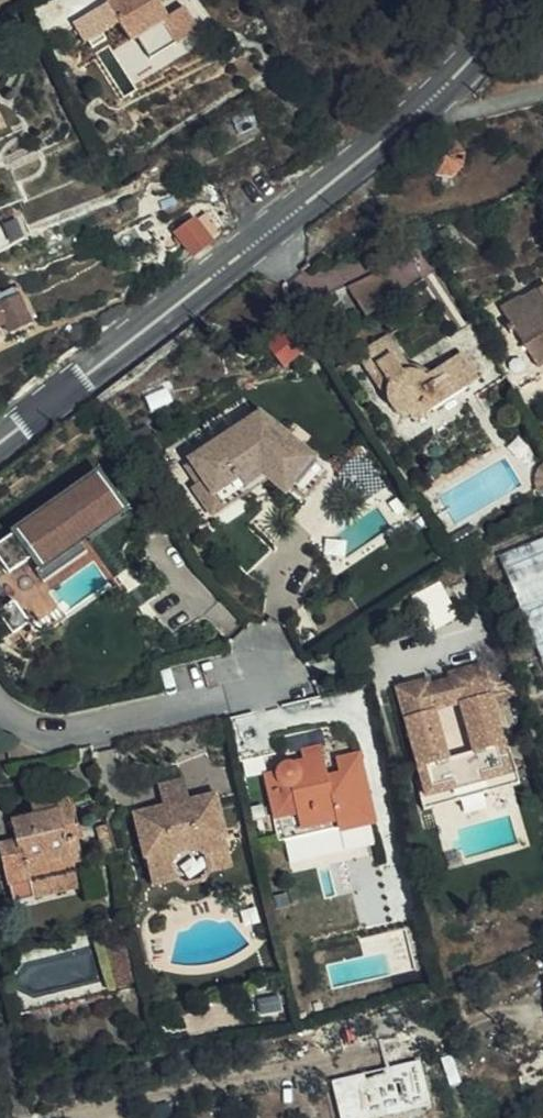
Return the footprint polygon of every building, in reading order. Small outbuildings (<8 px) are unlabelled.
[(88,0),(62,11),(72,30),(95,19),(88,0)] [(113,30),(125,25),(133,44),(87,62),(86,60),(77,65),(89,82),(110,70),(134,58),(131,51),(157,37),(165,52),(191,37),(176,9),(169,13),(159,19),(152,6),(149,0),(102,0),(98,2),(113,30)] [(152,6),(159,19),(169,13),(162,0),(161,0),(152,6)] [(125,25),(113,30),(119,41),(86,60),(87,62),(133,44),(125,25)] [(134,58),(110,70),(115,79),(165,52),(157,37),(131,51),(134,58)] [(331,110),(344,103),(339,93),(325,101),(331,110)] [(463,154),(455,144),(442,143),(431,151),(429,165),(438,175),(453,175),(462,168),(463,154)] [(175,231),(193,257),(225,234),(207,209),(175,231)] [(401,297),(383,272),(349,289),(370,318),(401,297)] [(259,287),(252,278),(243,286),(250,294),(259,287)] [(501,310),(520,341),(527,337),(542,361),(542,297),(537,289),(501,310)] [(304,312),(316,328),(350,308),(340,294),(304,312)] [(12,326),(0,300),(0,332),(12,326)] [(421,368),(398,336),(369,357),(403,403),(399,405),(404,411),(412,416),(422,417),(427,416),(430,419),(489,376),(471,350),(442,372),(438,368),(431,367),(421,368)] [(520,341),(537,368),(542,364),(542,361),(527,337),(520,341)] [(177,402),(172,391),(148,401),(154,413),(177,402)] [(337,461),(266,408),(189,460),(219,503),(273,469),(312,496),(337,461)] [(100,471),(82,484),(80,482),(39,512),(41,515),(0,545),(0,554),(13,572),(38,555),(46,566),(89,534),(80,520),(96,508),(101,515),(121,501),(100,471)] [(126,508),(121,501),(101,515),(96,508),(80,520),(89,534),(126,508)] [(524,607),(542,599),(542,539),(504,556),(524,607)] [(524,607),(542,656),(542,599),(524,607)] [(31,626),(15,604),(2,614),(18,636),(31,626)] [(400,688),(430,796),(514,772),(483,664),(450,674),(452,679),(434,685),(432,678),(400,688)] [(267,772),(278,819),(301,813),(305,828),(340,820),(342,826),(343,832),(379,823),(362,750),(339,756),(341,764),(330,767),(325,744),(304,749),(307,757),(297,759),(290,759),(284,761),(278,769),(267,772)] [(514,772),(430,796),(425,798),(428,809),(523,782),(520,770),(514,772)] [(160,785),(165,808),(191,802),(186,779),(160,785)] [(36,899),(31,881),(84,868),(77,839),(79,838),(75,823),(80,822),(73,791),(33,801),(35,810),(9,816),(15,839),(0,843),(0,865),(5,884),(8,884),(12,904),(36,899)] [(207,884),(211,875),(235,869),(219,796),(191,802),(165,808),(137,815),(154,888),(178,883),(188,889),(207,884)] [(301,813),(278,819),(283,841),(342,826),(340,820),(305,828),(301,813)] [(102,855),(116,851),(110,822),(96,826),(102,855)] [(31,881),(36,899),(88,886),(84,868),(31,881)] [(112,986),(144,979),(134,933),(101,941),(112,986)]
